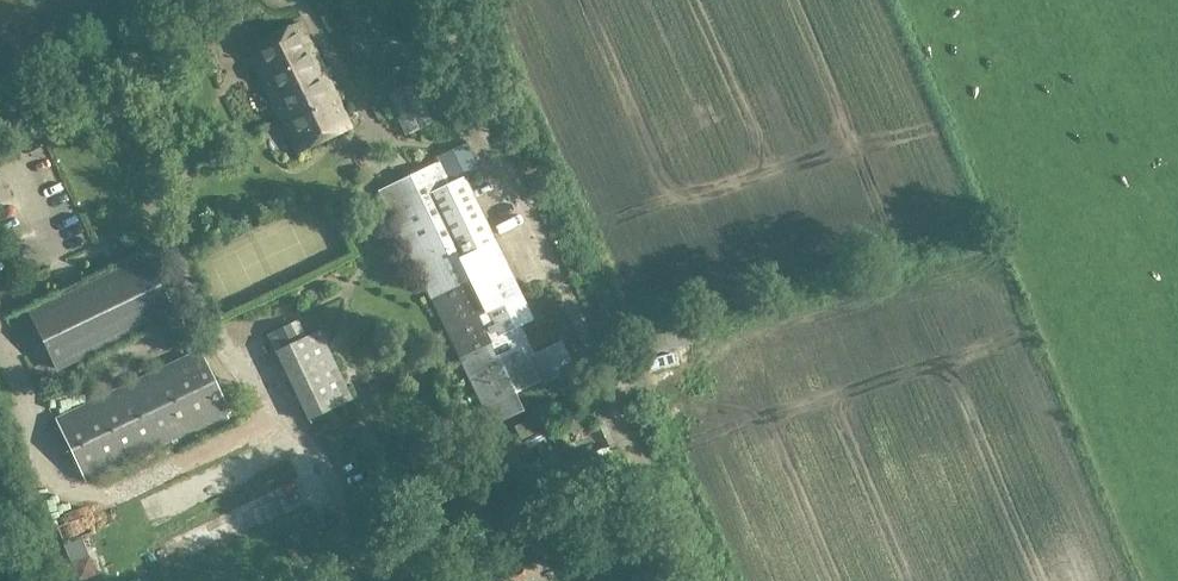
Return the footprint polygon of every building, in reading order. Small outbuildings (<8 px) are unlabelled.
[(350,128),(311,44),(300,22),(247,47),(298,153),(350,128)] [(449,71),(427,81),(451,134),(473,124),(449,71)] [(405,134),(434,121),(415,82),(387,95),(405,134)] [(527,407),(518,390),(546,376),(548,380),(578,365),(564,338),(537,351),(523,322),(535,316),(465,176),(480,169),(466,142),(438,155),(441,160),(380,191),(496,422),(527,407)] [(537,201),(551,195),(545,183),(531,189),(537,201)] [(45,194),(51,205),(69,196),(64,185),(45,194)] [(146,260),(62,300),(30,316),(56,368),(87,353),(171,312),(146,260)] [(271,341),(308,420),(351,400),(318,331),(305,337),(300,327),(283,329),(271,341)] [(229,412),(200,351),(55,420),(84,481),(175,438),(177,442),(228,418),(226,414),(229,412)] [(541,414),(514,426),(520,439),(547,427),(541,414)] [(514,434),(500,446),(508,456),(523,444),(514,434)] [(523,492),(532,510),(619,469),(609,448),(599,450),(549,474),(542,483),(523,492)] [(82,540),(65,546),(71,563),(88,556),(82,540)] [(524,580),(519,568),(501,575),(503,580),(523,580),(524,580)]
